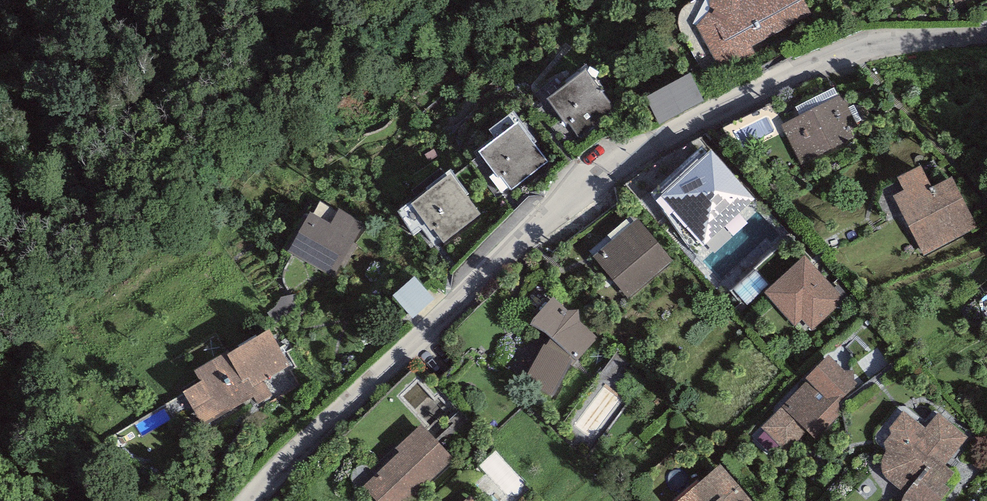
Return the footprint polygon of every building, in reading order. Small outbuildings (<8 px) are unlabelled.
[(804,0),(709,0),(706,1),(711,9),(696,25),(720,68),(813,17),(804,0)] [(586,71),(547,98),(566,124),(568,123),(580,139),(617,113),(586,71)] [(690,73),(645,97),(659,124),(704,100),(690,73)] [(840,95),(781,126),(802,166),(861,136),(840,95)] [(518,122),(479,152),(498,178),(501,176),(511,190),(548,162),(518,122)] [(712,149),(658,196),(702,246),(756,200),(712,149)] [(921,165),(897,177),(904,190),(893,195),(924,255),(978,227),(951,176),(932,186),(921,165)] [(451,174),(411,204),(432,231),(433,229),(443,243),(481,214),(451,174)] [(331,223),(310,211),(288,251),(337,278),(367,224),(339,209),(331,223)] [(765,213),(708,259),(727,283),(784,237),(765,213)] [(638,220),(594,258),(629,299),(673,261),(638,220)] [(845,298),(804,256),(764,293),(796,326),(802,320),(812,330),(845,298)] [(434,300),(415,277),(393,296),(413,318),(434,300)] [(534,318),(530,325),(540,329),(551,338),(546,346),(544,344),(523,382),(554,397),(573,357),(577,362),(598,337),(580,320),(579,310),(568,310),(552,297),(534,318)] [(201,381),(183,391),(202,426),(253,397),(257,403),(272,394),(265,381),(291,366),(270,330),(228,354),(226,351),(194,369),(201,381)] [(829,355),(806,379),(807,381),(761,427),(786,452),(807,432),(818,441),(849,407),(843,401),(859,386),(854,381),(853,371),(844,371),(829,355)] [(903,411),(889,428),(890,435),(883,443),(885,451),(882,460),(881,466),(883,472),(904,494),(901,500),(941,500),(942,499),(959,478),(946,466),(967,438),(938,413),(924,429),(903,411)] [(363,487),(376,500),(413,500),(456,459),(420,424),(396,448),(399,451),(363,487)] [(677,500),(752,500),(721,464),(677,500)]
